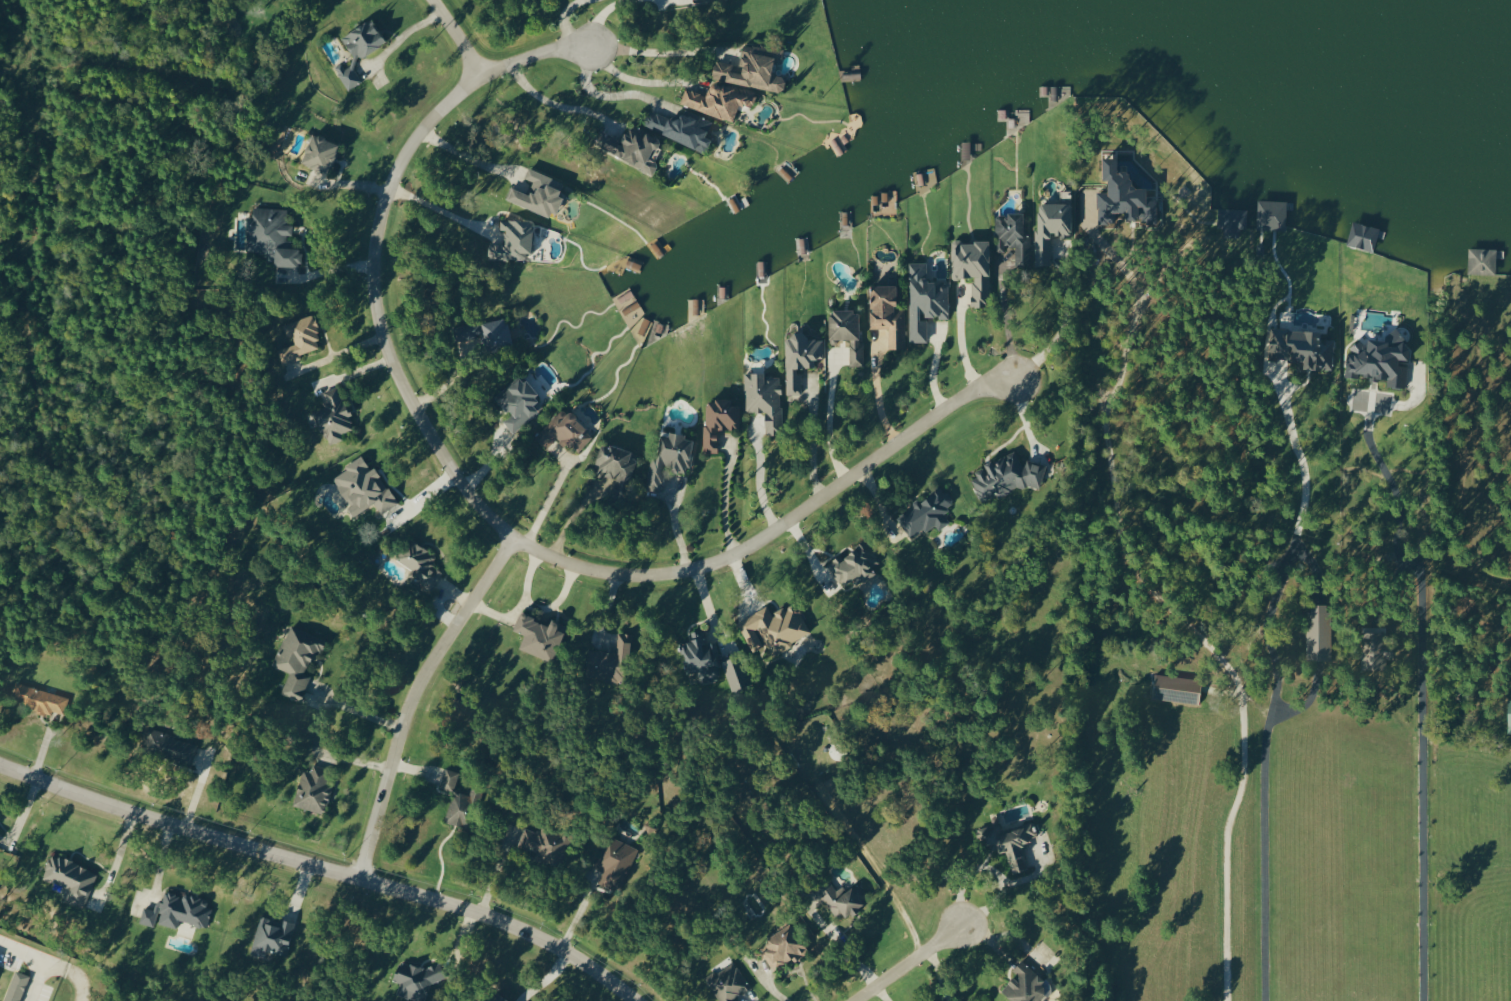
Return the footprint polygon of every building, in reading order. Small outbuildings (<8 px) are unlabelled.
[(348,90),(361,81),(350,64),(385,41),(370,17),(340,37),(355,60),(344,67),(341,62),(333,67),(348,90)] [(783,48),(743,41),(739,64),(714,60),(711,78),(783,91),(785,76),(772,74),(774,60),(781,61),(783,48)] [(734,120),(739,102),(752,106),(756,92),(739,87),(739,88),(709,79),(705,94),(684,88),(679,104),(734,120)] [(711,122),(680,110),(676,120),(649,110),(643,127),(706,150),(711,138),(706,136),(711,122)] [(599,129),(592,144),(653,173),(658,162),(653,160),(662,140),(645,132),(643,136),(626,128),(621,139),(599,129)] [(301,163),(328,172),(339,143),(311,133),(301,163)] [(1098,191),(1098,223),(1116,222),(1116,216),(1157,216),(1157,199),(1147,200),(1147,186),(1131,187),(1131,170),(1118,170),(1118,157),(1103,157),(1103,180),(1108,180),(1108,191),(1098,191)] [(505,199),(553,218),(561,196),(558,195),(563,181),(528,167),(524,177),(533,181),(528,193),(510,186),(505,199)] [(1287,200),(1258,200),(1257,229),(1286,230),(1287,200)] [(1051,264),(1051,235),(1072,235),(1072,202),(1036,203),(1037,264),(1051,264)] [(245,251),(263,251),(263,260),(273,260),(273,266),(300,266),(300,248),(291,248),(291,238),(292,238),(292,224),(287,224),(287,209),(252,208),(252,218),(246,218),(245,251)] [(1240,229),(1247,229),(1247,209),(1218,208),(1217,227),(1225,227),(1225,236),(1240,237),(1240,229)] [(995,214),(995,251),(1002,251),(1002,245),(1017,245),(1017,255),(1030,255),(1030,235),(1024,235),(1024,214),(995,214)] [(525,260),(526,252),(532,252),(533,221),(499,219),(499,231),(504,231),(503,242),(489,242),(488,258),(525,260)] [(971,306),(989,306),(990,241),(959,241),(959,247),(951,247),(951,277),(972,277),(971,306)] [(1468,273),(1496,274),(1496,248),(1468,248),(1468,273)] [(949,319),(948,281),(927,281),(927,262),(909,262),(910,342),(927,342),(927,319),(920,319),(920,315),(938,315),(938,319),(949,319)] [(905,308),(897,308),(897,284),(871,284),(871,328),(888,328),(888,349),(905,349),(905,308)] [(282,324),(285,336),(291,334),(294,344),(276,350),(281,365),(300,359),(298,354),(321,347),(312,315),(282,324)] [(488,347),(511,343),(506,316),(453,327),(455,340),(486,334),(488,347)] [(1332,369),(1333,339),(1319,338),(1320,330),(1271,328),(1269,359),(1305,361),(1304,368),(1332,369)] [(1405,388),(1407,365),(1398,365),(1401,359),(1408,360),(1410,344),(1403,341),(1403,335),(1393,331),(1389,340),(1369,339),(1367,343),(1356,339),(1351,350),(1348,358),(1347,369),(1358,373),(1372,379),(1387,380),(1386,386),(1405,388)] [(785,334),(785,394),(800,394),(800,368),(814,368),(814,359),(823,358),(823,339),(807,339),(807,334),(785,334)] [(764,412),(764,434),(781,434),(781,374),(743,374),(744,412),(764,412)] [(502,421),(512,433),(538,411),(533,405),(540,399),(520,375),(494,397),(509,415),(502,421)] [(313,411),(326,446),(343,439),(341,433),(354,428),(337,386),(321,393),(326,406),(313,411)] [(717,453),(718,429),(738,430),(738,405),(730,405),(730,399),(705,399),(704,452),(717,453)] [(534,438),(546,448),(557,436),(577,454),(594,434),(568,412),(567,414),(560,408),(534,438)] [(693,440),(685,438),(686,435),(660,432),(657,455),(651,454),(646,484),(663,487),(666,470),(688,473),(693,440)] [(637,452),(602,443),(593,474),(615,481),(614,486),(627,490),(637,452)] [(1039,486),(1046,466),(1026,459),(1022,471),(1016,452),(985,462),(983,467),(976,470),(972,483),(978,502),(995,496),(996,497),(1022,488),(1026,489),(1029,482),(1039,486)] [(374,503),(381,513),(397,503),(382,478),(381,479),(374,467),(370,470),(362,457),(330,476),(354,515),(374,503)] [(896,517),(909,540),(935,524),(938,530),(950,523),(943,511),(953,505),(942,486),(911,504),(913,507),(896,517)] [(431,566),(436,554),(408,540),(394,567),(433,587),(441,571),(431,566)] [(827,563),(842,586),(854,579),(858,585),(875,573),(871,568),(880,562),(866,541),(841,557),(839,555),(827,563)] [(812,634),(795,602),(772,614),(767,605),(750,614),(771,655),(812,634)] [(1331,659),(1330,604),(1307,604),(1308,660),(1331,659)] [(519,649),(551,661),(562,632),(557,630),(560,624),(551,620),(549,624),(519,613),(513,630),(525,634),(519,649)] [(321,637),(286,626),(273,667),(288,671),(280,695),(301,702),(321,637)] [(700,684),(721,680),(715,642),(707,643),(704,631),(690,633),(692,642),(680,644),(685,674),(698,671),(700,684)] [(1385,631),(1366,632),(1367,663),(1378,663),(1378,650),(1386,650),(1385,631)] [(590,650),(588,678),(627,682),(631,634),(618,633),(616,652),(590,650)] [(751,684),(742,655),(722,661),(730,690),(751,684)] [(1152,699),(1199,704),(1202,679),(1155,674),(1152,699)] [(67,696),(14,683),(9,704),(51,714),(52,710),(63,713),(67,696)] [(196,743),(147,730),(142,751),(190,763),(196,743)] [(302,770),(291,804),(323,815),(333,784),(326,781),(330,770),(312,764),(310,772),(302,770)] [(439,788),(452,792),(458,773),(445,769),(439,788)] [(468,796),(453,792),(444,822),(469,829),(480,791),(471,788),(468,796)] [(525,828),(517,845),(558,863),(570,836),(541,823),(537,833),(525,828)] [(1012,874),(1028,870),(1022,847),(1030,845),(1028,838),(1037,836),(1034,823),(1002,832),(1000,824),(978,830),(984,852),(996,848),(998,854),(1006,852),(1012,874)] [(595,869),(604,873),(600,884),(620,891),(636,847),(607,837),(595,869)] [(68,889),(64,899),(83,906),(97,872),(51,854),(41,878),(68,889)] [(849,885),(837,893),(828,879),(815,888),(837,921),(863,904),(849,885)] [(206,928),(211,909),(205,907),(207,899),(182,893),(182,896),(164,892),(161,902),(156,900),(153,910),(143,908),(139,923),(155,927),(156,924),(176,929),(178,921),(206,928)] [(253,952),(288,955),(292,921),(257,917),(253,952)] [(792,923),(763,939),(769,949),(762,953),(772,971),(807,952),(792,923)] [(438,958),(394,974),(404,1000),(409,1000),(425,995),(422,987),(445,979),(438,958)] [(1016,975),(1001,991),(1012,1000),(1041,1000),(1053,988),(1022,960),(1012,971),(1016,975)] [(733,961),(705,979),(719,1000),(737,1000),(735,997),(750,988),(733,961)] [(29,976),(14,970),(2,1000),(19,1000),(29,976)]
